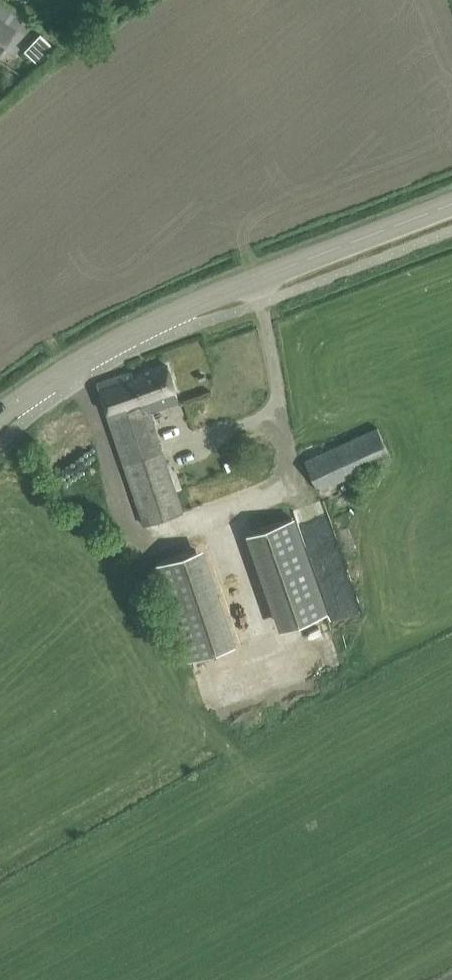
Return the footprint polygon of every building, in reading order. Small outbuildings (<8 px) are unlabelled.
[(14,28),(0,19),(0,48),(14,28)] [(24,48),(35,59),(50,44),(39,33),(24,48)] [(111,420),(146,524),(186,509),(148,411),(180,399),(168,365),(134,376),(132,370),(97,382),(110,420),(111,420)] [(305,460),(318,489),(391,456),(377,426),(305,460)] [(328,612),(295,516),(248,532),(281,628),(328,612)] [(236,643),(204,546),(155,562),(187,659),(236,643)]
